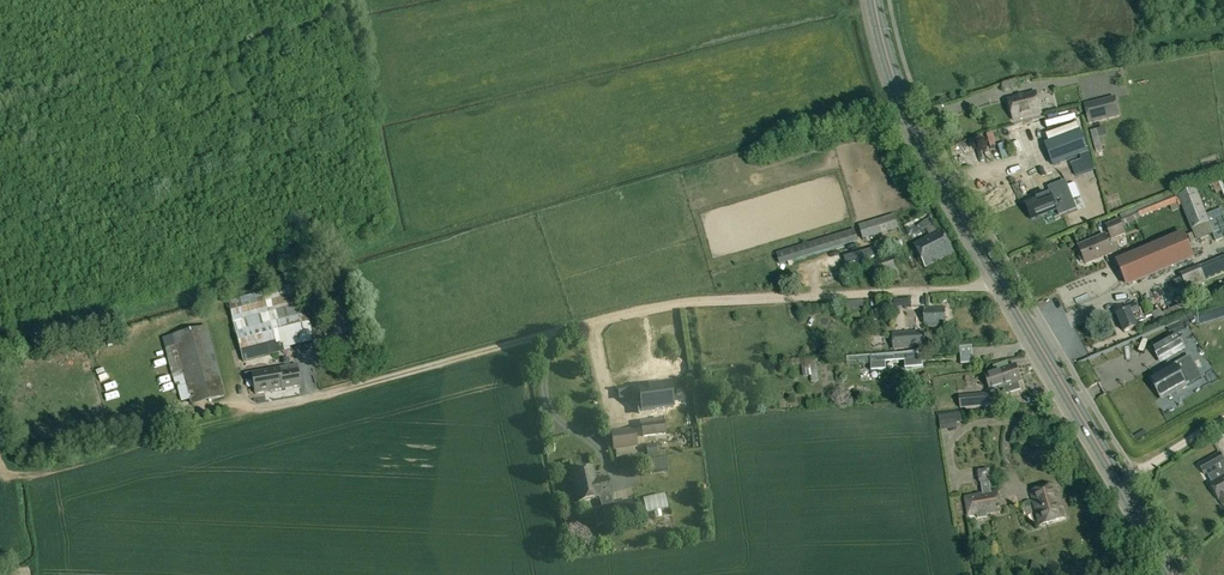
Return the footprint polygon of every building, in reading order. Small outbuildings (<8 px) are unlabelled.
[(1036,93),(1009,100),(1014,120),(1041,113),(1036,93)] [(1084,104),(1088,124),(1120,116),(1115,97),(1084,104)] [(1082,106),(1062,112),(1067,128),(1087,122),(1082,106)] [(1031,146),(1051,142),(1050,136),(1057,134),(1053,116),(1044,118),(1046,127),(1018,134),(1020,140),(1028,138),(1031,146)] [(1081,132),(1045,145),(1052,165),(1088,152),(1081,132)] [(1009,187),(1015,186),(1012,176),(1006,177),(1009,187)] [(1122,219),(1119,220),(1122,227),(1170,206),(1173,212),(1180,209),(1179,204),(1181,203),(1179,199),(1197,191),(1194,184),(1158,199),(1120,215),(1122,219)] [(1066,216),(1058,187),(1018,198),(1027,227),(1066,216)] [(1133,256),(1118,262),(1121,269),(1121,270),(1120,270),(1126,284),(1127,283),(1128,284),(1193,257),(1189,247),(1220,234),(1201,190),(1197,191),(1179,199),(1181,203),(1193,231),(1184,235),(1133,256)] [(899,229),(895,215),(859,226),(863,240),(899,229)] [(938,233),(933,224),(929,215),(905,227),(910,236),(927,228),(931,237),(915,245),(926,268),(953,254),(942,232),(938,233)] [(1122,227),(1119,220),(1118,219),(1106,224),(1112,239),(1125,234),(1122,227)] [(858,241),(854,229),(776,252),(780,264),(858,241)] [(1105,236),(1079,247),(1086,264),(1113,253),(1105,236)] [(879,247),(845,257),(847,265),(860,261),(862,268),(872,265),(871,258),(881,255),(879,247)] [(1181,274),(1186,289),(1223,274),(1223,257),(1181,274)] [(1068,281),(1080,315),(1095,310),(1088,291),(1096,288),(1090,273),(1068,281)] [(300,283),(228,301),(243,362),(284,352),(284,349),(325,339),(316,300),(304,303),(300,283)] [(1186,303),(1161,315),(1163,320),(1188,308),(1186,303)] [(1130,310),(1118,315),(1125,332),(1137,327),(1131,314),(1139,311),(1136,305),(1129,308),(1130,310)] [(945,308),(924,309),(926,327),(946,325),(945,308)] [(177,384),(182,402),(190,400),(191,406),(225,396),(206,326),(172,336),(175,346),(165,349),(174,384),(177,384)] [(892,334),(893,350),(926,347),(924,331),(892,334)] [(1176,332),(1151,347),(1160,363),(1185,348),(1176,332)] [(823,342),(809,343),(810,350),(824,348),(823,342)] [(118,357),(116,343),(109,344),(111,357),(118,357)] [(961,347),(962,355),(973,354),(973,346),(961,347)] [(872,360),(872,351),(849,352),(850,361),(872,360)] [(891,362),(894,361),(895,366),(878,368),(879,380),(915,377),(914,365),(903,366),(902,354),(890,355),(891,362)] [(152,365),(164,364),(163,355),(151,357),(152,365)] [(803,376),(811,375),(812,382),(819,381),(817,361),(814,362),(813,359),(801,360),(803,376)] [(1191,359),(1177,367),(1187,386),(1202,378),(1191,359)] [(1175,364),(1148,379),(1161,401),(1187,386),(1175,364)] [(252,373),(256,394),(300,386),(297,365),(252,373)] [(989,377),(992,384),(999,381),(1001,388),(1021,382),(1016,366),(996,373),(997,375),(989,377)] [(641,387),(643,398),(642,399),(643,406),(640,406),(641,414),(655,412),(655,410),(675,407),(672,383),(641,387)] [(916,387),(917,399),(932,398),(931,385),(916,387)] [(960,409),(990,406),(989,394),(959,397),(960,409)] [(961,412),(938,416),(941,431),(958,428),(957,423),(963,422),(961,412)] [(642,422),(644,436),(665,434),(664,419),(642,422)] [(95,433),(98,444),(122,436),(118,425),(95,433)] [(636,432),(612,435),(613,447),(638,444),(636,432)] [(1219,501),(1220,501),(1223,506),(1223,460),(1220,452),(1199,464),(1205,475),(1207,473),(1212,482),(1210,484),(1219,501)] [(649,459),(651,475),(669,473),(666,457),(649,459)] [(630,466),(615,466),(616,487),(631,486),(630,466)] [(607,478),(607,481),(596,483),(592,468),(572,472),(579,502),(599,498),(599,496),(611,493),(607,478)] [(968,518),(977,516),(978,519),(987,517),(987,515),(1002,512),(998,491),(991,492),(989,482),(991,482),(990,469),(978,471),(979,483),(980,483),(982,493),(964,496),(965,497),(964,497),(967,516),(968,516),(968,518)] [(1065,518),(1056,486),(1031,493),(1040,525),(1065,518)] [(663,508),(670,506),(666,491),(644,497),(648,512),(654,511),(656,518),(665,516),(663,508)] [(635,517),(631,501),(593,509),(597,526),(635,517)]
